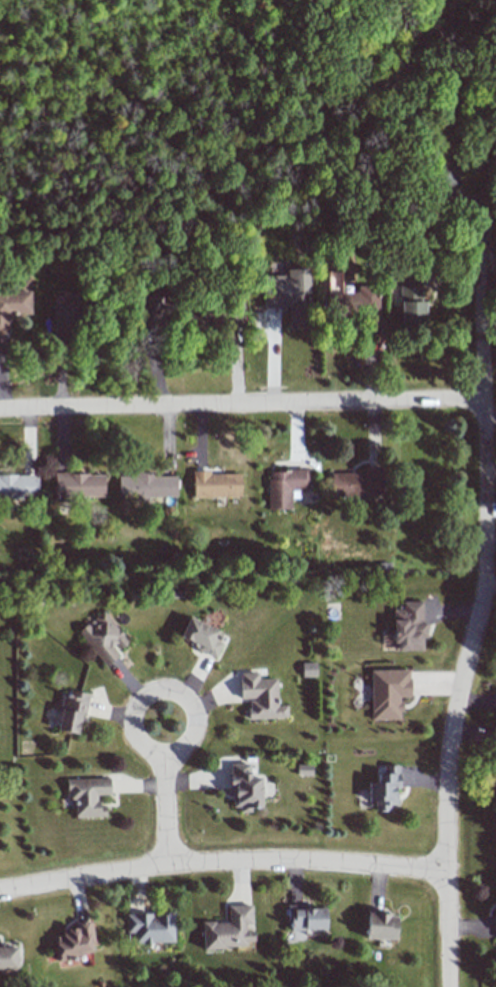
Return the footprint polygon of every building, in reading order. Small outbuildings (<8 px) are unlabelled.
[(288,307),(289,330),(308,330),(306,268),(286,269),(286,275),(263,276),(264,308),(288,307)] [(400,327),(423,326),(422,273),(399,274),(400,327)] [(7,333),(7,314),(30,314),(30,291),(0,292),(0,333),(7,333)] [(326,314),(362,315),(361,323),(378,324),(379,292),(327,291),(326,314)] [(67,303),(52,304),(52,331),(79,330),(78,296),(67,297),(67,303)] [(140,298),(141,330),(165,329),(164,297),(140,298)] [(330,473),(331,497),(383,495),(382,467),(365,467),(365,473),(330,473)] [(269,509),(291,509),(291,490),(308,490),(307,470),(268,471),(269,509)] [(193,498),(241,497),(241,472),(192,473),(193,498)] [(104,473),(54,474),(54,498),(104,497),(104,473)] [(176,476),(152,476),(152,473),(118,474),(118,502),(148,501),(148,497),(177,496),(176,476)] [(37,500),(37,476),(0,476),(0,499),(37,500)] [(392,609),(393,650),(423,650),(423,638),(425,637),(425,623),(422,623),(421,601),(402,602),(402,609),(392,609)] [(120,654),(117,651),(128,642),(103,610),(93,618),(95,620),(79,633),(105,666),(120,654)] [(216,656),(222,642),(218,641),(222,632),(188,617),(178,640),(216,656)] [(315,663),(302,664),(302,676),(316,675),(315,663)] [(371,720),(401,719),(401,697),(410,697),(409,669),(370,670),(371,720)] [(286,718),(286,705),(276,706),(275,678),(258,679),(257,672),(239,673),(239,699),(248,699),(248,719),(286,718)] [(89,694),(69,690),(68,697),(63,696),(56,730),(77,734),(80,715),(85,716),(89,694)] [(249,777),(249,764),(230,763),(228,785),(233,785),(232,810),(251,811),(251,808),(260,808),(262,778),(249,777)] [(297,774),(312,775),(312,765),(297,765),(297,774)] [(368,783),(368,801),(374,801),(375,810),(390,809),(390,805),(397,805),(397,788),(400,788),(399,765),(383,766),(383,773),(377,773),(377,782),(368,783)] [(75,817),(105,817),(105,806),(98,806),(98,795),(110,795),(110,779),(66,780),(67,799),(74,799),(75,817)] [(253,946),(251,905),(227,906),(228,922),(201,922),(202,948),(253,946)] [(288,930),(325,929),(325,908),(305,909),(305,905),(288,905),(288,930)] [(396,940),(396,917),(389,917),(390,911),(367,910),(366,939),(396,940)] [(173,943),(173,912),(153,912),(153,914),(125,914),(125,932),(133,932),(134,943),(173,943)] [(57,959),(91,952),(90,946),(95,945),(90,921),(72,924),(73,928),(61,930),(62,935),(53,937),(57,959)] [(15,969),(15,947),(0,947),(0,969),(15,969)]
